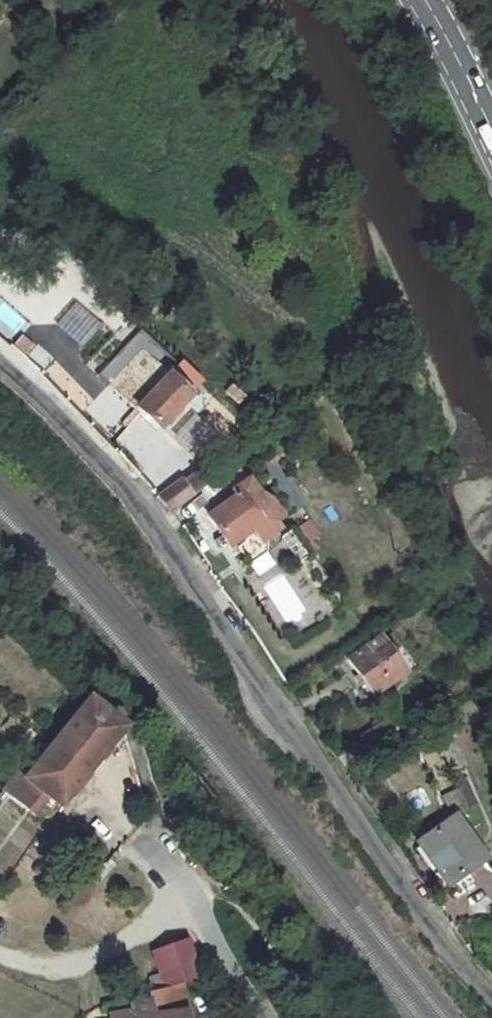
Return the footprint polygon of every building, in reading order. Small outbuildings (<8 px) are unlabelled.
[(157,431),(187,398),(166,378),(156,388),(143,375),(121,398),(157,431)] [(201,469),(183,481),(192,496),(211,483),(201,469)] [(169,513),(193,497),(183,481),(182,480),(158,497),(169,513)] [(249,506),(262,498),(250,481),(233,493),(236,497),(241,494),(249,506)] [(236,497),(208,518),(229,548),(235,544),(251,566),(266,555),(267,543),(265,541),(279,530),(275,524),(279,522),(262,498),(249,506),(241,494),(236,497)] [(317,537),(306,523),(293,532),(304,547),(317,537)] [(379,639),(347,661),(373,697),(405,674),(391,655),(403,646),(400,641),(405,637),(397,626),(390,631),(391,633),(380,641),(379,639)] [(445,692),(433,699),(439,708),(450,701),(445,692)] [(121,730),(86,702),(27,779),(18,772),(2,791),(33,814),(47,798),(59,807),(121,730)] [(483,860),(454,818),(418,844),(447,886),(483,860)] [(153,954),(164,990),(183,985),(200,981),(187,942),(153,954)] [(164,990),(148,994),(150,1002),(131,1005),(132,1013),(111,1017),(187,1017),(187,1014),(183,985),(164,990)]
